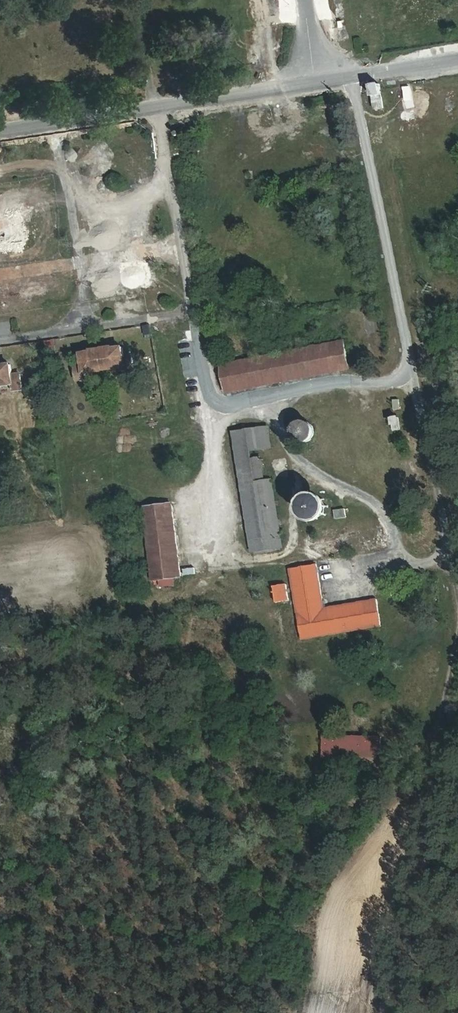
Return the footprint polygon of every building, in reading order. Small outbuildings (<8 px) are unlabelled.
[(381,82),(370,84),(374,110),(385,108),(381,82)] [(24,244),(20,215),(0,217),(0,247),(24,244)] [(224,392),(351,372),(346,341),(220,361),(224,392)] [(124,344),(77,351),(80,366),(76,366),(77,377),(134,368),(132,355),(125,356),(124,344)] [(14,387),(15,391),(24,390),(21,372),(14,373),(12,361),(0,363),(0,389),(14,387)] [(322,405),(334,402),(332,396),(320,399),(322,405)] [(393,431),(401,430),(400,415),(391,417),(393,431)] [(316,437),(308,420),(292,427),(300,444),(316,437)] [(282,549),(274,478),(265,479),(261,452),(272,451),(269,426),(234,430),(248,553),(282,549)] [(302,501),(309,525),(330,518),(323,494),(302,501)] [(173,502),(142,506),(152,588),(175,585),(174,578),(182,577),(173,502)] [(333,510),(335,519),(346,516),(344,508),(333,510)] [(300,639),(382,628),(378,599),(323,606),(318,564),(290,567),(300,639)] [(182,568),(183,576),(195,575),(194,568),(182,568)] [(273,586),(276,603),(289,600),(286,583),(273,586)] [(382,736),(322,734),(322,758),(381,759),(382,736)]
